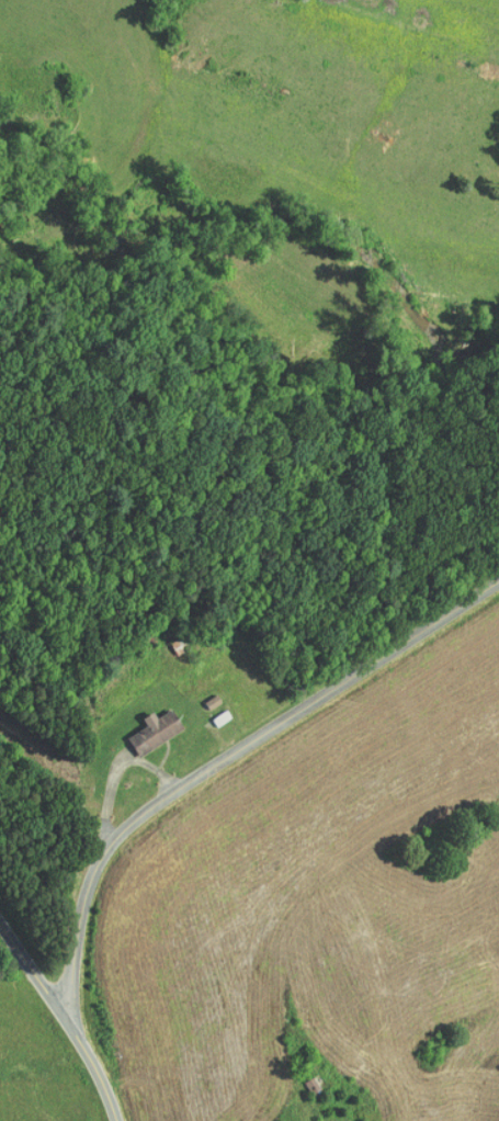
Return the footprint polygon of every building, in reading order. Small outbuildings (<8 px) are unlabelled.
[(144,711),(141,705),(130,711),(134,719),(115,730),(126,749),(172,723),(160,702),(144,711)] [(299,1087),(308,1082),(301,1070),(292,1075),(299,1087)]
